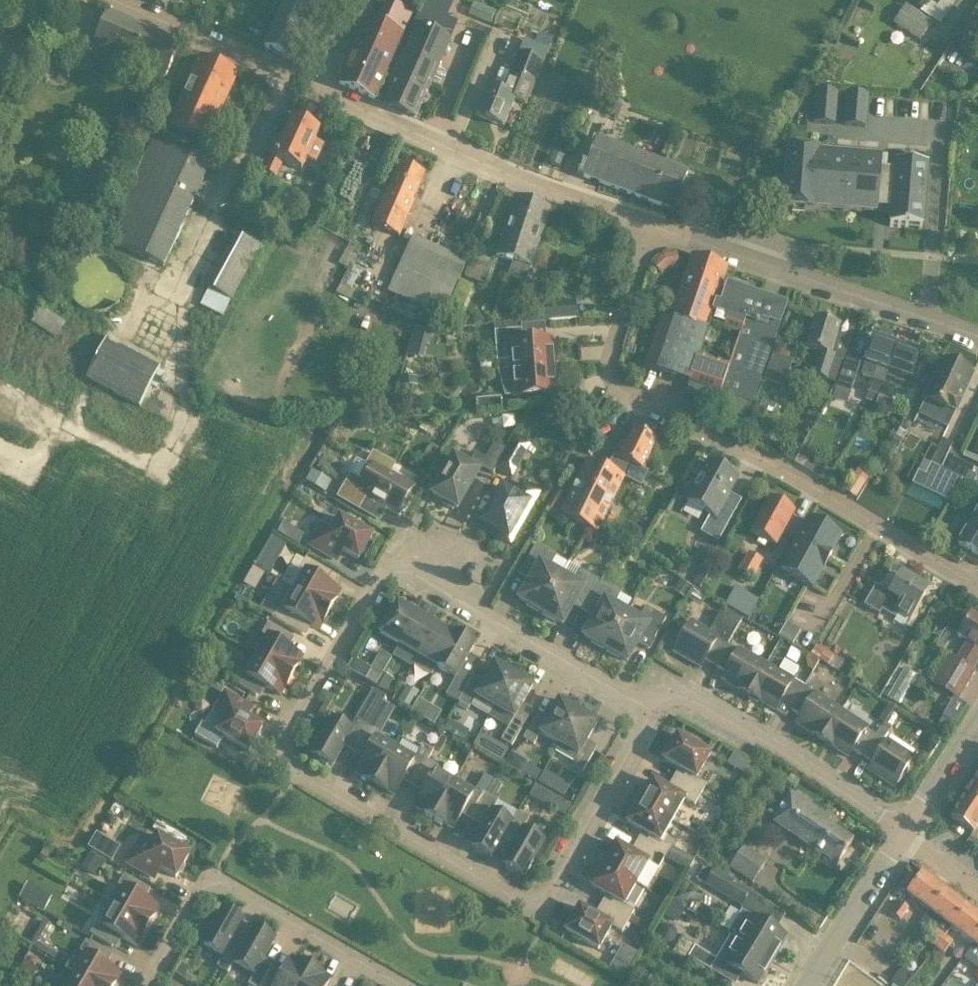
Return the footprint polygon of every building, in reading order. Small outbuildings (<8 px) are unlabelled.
[(263,47),(292,59),(314,8),(313,8),(317,0),(284,0),(263,47)] [(406,7),(404,5),(400,13),(414,19),(423,0),(409,0),(406,7)] [(494,22),(499,9),(477,0),(472,13),(494,22)] [(935,0),(928,0),(921,9),(942,23),(957,0),(941,0),(939,3),(935,0)] [(893,24),(919,42),(931,23),(905,5),(893,24)] [(179,44),(108,12),(90,52),(127,68),(129,62),(164,78),(179,44)] [(339,84),(374,100),(403,35),(367,19),(339,84)] [(383,104),(415,119),(451,39),(418,25),(418,26),(383,104)] [(487,49),(505,56),(514,34),(497,26),(487,49)] [(504,127),(515,101),(526,105),(543,63),(518,53),(502,94),(486,88),(475,116),(504,127)] [(200,57),(169,126),(206,142),(237,74),(200,57)] [(816,91),(813,123),(834,124),(837,92),(816,91)] [(867,95),(847,93),(844,125),(865,127),(867,95)] [(973,112),(960,110),(958,121),(971,124),(973,112)] [(301,170),(306,159),(316,163),(322,147),(314,143),(319,131),(292,118),(282,139),(275,136),(266,155),(270,156),(262,172),(260,171),(255,182),(275,191),(280,180),(276,178),(283,161),(301,170)] [(598,140),(584,178),(673,211),(687,173),(598,140)] [(209,169),(151,142),(106,241),(164,267),(209,169)] [(819,152),(787,149),(782,210),(814,212),(814,209),(876,214),(876,210),(891,211),(889,227),(921,230),(927,166),(895,163),(894,172),(879,171),(880,159),(819,154),(819,152)] [(563,159),(553,155),(550,164),(560,167),(563,159)] [(398,237),(413,203),(411,202),(423,175),(400,165),(389,192),(372,184),(353,228),(369,236),(373,226),(398,237)] [(495,256),(513,262),(532,204),(514,198),(495,256)] [(550,210),(532,204),(513,262),(508,276),(526,282),(530,268),(531,268),(550,210)] [(223,317),(231,302),(260,248),(235,234),(206,288),(198,303),(223,317)] [(342,262),(352,267),(339,291),(349,297),(364,270),(352,264),(358,253),(350,248),(342,262)] [(682,264),(679,250),(657,254),(660,268),(682,264)] [(90,313),(96,313),(102,313),(105,312),(108,311),(111,309),(113,308),(116,305),(119,303),(121,300),(122,298),(123,295),(124,292),(125,288),(125,284),(125,280),(124,276),(123,272),(121,268),(118,265),(115,262),(109,258),(105,257),(101,256),(98,255),(94,256),(90,256),(86,257),(82,259),(80,261),(77,263),(74,266),(72,268),(70,272),(69,275),(68,279),(68,282),(67,285),(68,288),(68,291),(69,294),(70,297),(72,300),(74,303),(76,305),(80,308),(83,310),(85,311),(90,313)] [(493,263),(471,256),(464,277),(468,278),(468,279),(485,285),(493,263)] [(657,372),(688,382),(697,356),(708,324),(715,303),(726,268),(692,257),(671,320),(662,317),(645,367),(657,371),(657,372)] [(697,356),(688,382),(704,388),(699,403),(746,419),(785,306),(727,286),(721,305),(715,303),(708,324),(739,334),(728,367),(697,356)] [(546,302),(547,321),(576,319),(575,300),(546,302)] [(811,376),(827,381),(834,358),(843,361),(850,338),(837,334),(840,326),(814,318),(804,349),(818,353),(811,376)] [(414,329),(411,340),(428,345),(431,333),(414,329)] [(520,330),(494,332),(497,372),(512,370),(552,368),(551,340),(521,342),(520,330)] [(873,379),(869,393),(880,396),(896,345),(873,337),(864,363),(865,364),(861,375),(873,379)] [(160,369),(105,340),(84,379),(139,408),(160,369)] [(896,345),(880,396),(891,400),(895,387),(909,392),(914,390),(921,368),(915,366),(919,354),(896,345)] [(764,381),(782,387),(792,362),(774,355),(764,381)] [(861,361),(846,356),(837,383),(851,388),(861,361)] [(948,428),(960,404),(958,403),(972,376),(969,374),(970,371),(970,368),(968,366),(967,365),(964,364),(963,363),(960,364),(958,365),(956,369),(953,368),(952,369),(942,364),(918,413),(948,428)] [(504,398),(514,397),(554,395),(552,368),(512,370),(497,372),(504,398)] [(500,399),(476,400),(477,413),(501,411),(500,399)] [(656,441),(633,430),(625,447),(619,444),(607,470),(587,461),(561,516),(597,533),(623,479),(641,487),(648,473),(642,470),(656,441)] [(514,436),(505,451),(494,471),(510,480),(530,446),(514,436)] [(889,446),(896,450),(901,440),(895,436),(889,446)] [(949,502),(962,480),(940,470),(950,450),(952,445),(942,440),(930,465),(931,465),(925,477),(918,473),(912,485),(949,502)] [(430,462),(438,447),(431,443),(423,458),(430,462)] [(492,475),(494,471),(505,451),(493,444),(484,459),(474,454),(467,466),(452,458),(430,496),(455,510),(479,468),(492,475)] [(940,470),(962,480),(973,485),(976,478),(971,475),(974,469),(960,462),(952,451),(950,450),(940,470)] [(396,516),(399,511),(404,509),(410,499),(409,493),(412,488),(387,475),(392,466),(371,454),(356,482),(349,477),(336,499),(359,512),(367,499),(396,516)] [(718,512),(728,494),(736,480),(706,464),(685,502),(709,515),(699,534),(716,543),(730,518),(718,512)] [(860,465),(854,475),(866,483),(872,473),(860,465)] [(331,482),(312,471),(306,481),(325,493),(331,482)] [(500,540),(502,536),(511,542),(538,494),(520,484),(513,496),(500,489),(480,524),(485,527),(482,531),(500,540)] [(750,532),(775,546),(795,512),(770,498),(750,532)] [(958,545),(977,557),(977,510),(958,545)] [(331,561),(337,550),(357,561),(359,557),(362,557),(366,551),(364,548),(370,537),(338,519),(329,534),(318,528),(308,547),(331,561)] [(840,537),(809,519),(780,571),(811,588),(840,537)] [(303,535),(283,524),(278,533),(298,545),(303,535)] [(272,537),(267,545),(281,553),(286,545),(272,537)] [(517,601),(539,613),(560,576),(548,569),(555,557),(535,545),(521,570),(532,576),(517,601)] [(723,555),(706,545),(697,560),(714,570),(723,555)] [(738,570),(753,579),(763,562),(748,553),(738,570)] [(286,589),(287,589),(328,612),(339,593),(327,586),(333,576),(304,559),(298,570),(297,570),(286,589)] [(586,607),(600,582),(568,564),(560,576),(539,613),(561,626),(575,601),(586,607)] [(696,578),(704,583),(710,570),(702,566),(696,578)] [(245,584),(255,589),(263,575),(253,569),(245,584)] [(908,622),(914,611),(926,591),(900,575),(888,595),(875,588),(863,607),(878,615),(880,612),(895,620),(898,615),(908,622)] [(685,599),(692,587),(681,580),(673,592),(685,599)] [(582,638),(604,650),(626,613),(613,606),(620,593),(600,582),(586,607),(596,613),(582,638)] [(270,619),(299,635),(305,625),(317,632),(328,612),(287,589),(270,619)] [(757,602),(735,590),(726,605),(749,618),(757,602)] [(379,636),(398,647),(416,616),(396,605),(379,636)] [(638,620),(626,613),(604,650),(626,663),(637,643),(648,649),(665,620),(644,608),(638,620)] [(690,622),(672,653),(700,668),(704,661),(714,667),(727,645),(739,624),(720,613),(709,633),(690,622)] [(932,684),(958,700),(974,672),(972,671),(977,661),(977,619),(971,614),(957,636),(967,642),(956,661),(948,657),(932,684)] [(434,627),(416,616),(398,647),(416,657),(434,627)] [(800,631),(786,624),(779,638),(792,645),(800,631)] [(255,658),(290,678),(301,659),(283,648),(289,638),(267,625),(261,636),(266,639),(255,658)] [(434,627),(416,657),(435,668),(453,637),(452,637),(434,627)] [(445,696),(457,703),(469,681),(457,674),(473,646),(454,635),(452,637),(453,637),(435,668),(455,679),(445,696)] [(737,651),(727,645),(714,667),(724,673),(721,680),(747,695),(765,665),(738,650),(737,651)] [(833,657),(816,645),(810,655),(827,666),(833,657)] [(279,697),(290,678),(255,658),(245,677),(239,674),(233,685),(255,697),(261,686),(279,697)] [(376,685),(385,669),(374,663),(365,679),(376,685)] [(778,673),(765,665),(747,695),(775,711),(779,704),(789,710),(803,687),(792,680),(798,670),(784,663),(778,673)] [(495,666),(493,665),(480,687),(469,681),(457,703),(467,709),(469,706),(488,717),(512,676),(505,672),(504,669),(498,665),(495,666)] [(886,691),(899,703),(922,678),(908,666),(886,691)] [(380,687),(394,695),(401,683),(387,675),(380,687)] [(488,717),(507,728),(499,741),(510,747),(529,715),(518,709),(531,687),(529,686),(528,682),(522,679),(518,680),(512,676),(488,717)] [(419,692),(407,685),(398,701),(410,707),(419,692)] [(840,711),(803,687),(789,710),(799,716),(795,723),(821,740),(840,711)] [(310,755),(331,767),(344,744),(355,750),(367,728),(385,698),(372,691),(348,731),(330,721),(310,755)] [(224,718),(215,734),(247,753),(261,729),(242,717),(248,707),(224,693),(213,712),(224,718)] [(416,702),(411,711),(419,716),(424,708),(423,706),(416,702)] [(539,735),(558,746),(577,713),(571,710),(570,705),(565,702),(561,704),(557,702),(545,724),(534,718),(521,740),(532,746),(539,735)] [(867,728),(840,711),(821,740),(847,757),(852,751),(862,757),(876,736),(875,736),(866,729),(867,728)] [(583,717),(577,713),(558,746),(577,757),(570,768),(581,774),(593,752),(583,746),(596,724),(592,722),(592,718),(587,714),(583,717)] [(949,734),(955,724),(943,716),(936,727),(949,734)] [(378,734),(367,728),(355,750),(365,756),(355,775),(374,786),(394,751),(375,740),(378,734)] [(894,787),(913,758),(887,741),(890,736),(880,729),(875,736),(876,736),(862,757),(872,763),(867,770),(894,787)] [(665,757),(662,761),(682,772),(676,782),(700,796),(706,785),(695,779),(709,755),(676,737),(670,747),(668,748),(665,753),(665,757)] [(507,750),(497,745),(491,756),(501,762),(507,750)] [(414,784),(427,762),(432,752),(422,746),(413,762),(394,751),(374,786),(393,797),(404,778),(414,784)] [(505,765),(521,774),(528,762),(511,753),(505,765)] [(747,771),(752,761),(736,753),(731,763),(747,771)] [(437,768),(427,762),(414,784),(424,790),(414,808),(433,819),(453,785),(434,774),(437,768)] [(551,777),(544,773),(538,783),(548,789),(552,782),(551,777)] [(977,803),(977,776),(966,795),(977,803)] [(650,781),(638,803),(671,822),(683,800),(694,806),(700,796),(676,782),(670,793),(650,781)] [(473,818),(486,796),(475,790),(472,795),(453,785),(433,819),(452,830),(463,812),(473,818)] [(529,797),(542,804),(549,793),(535,785),(529,797)] [(791,794),(772,823),(836,865),(853,841),(827,824),(830,820),(791,794)] [(977,825),(977,803),(966,795),(951,819),(973,833),(977,825)] [(482,854),(491,859),(504,836),(511,824),(510,824),(490,813),(496,802),(486,796),(473,818),(483,824),(470,847),(472,848),(473,852),(479,855),(482,854)] [(645,835),(639,846),(663,859),(664,858),(669,849),(659,843),(671,822),(638,803),(626,824),(645,835)] [(516,814),(510,824),(511,824),(504,836),(515,842),(501,865),(504,867),(505,870),(510,873),(514,872),(522,877),(542,842),(522,831),(528,820),(516,814)] [(115,861),(124,845),(99,831),(90,847),(115,861)] [(149,879),(155,868),(174,879),(177,874),(181,873),(184,868),(183,865),(188,855),(155,836),(150,847),(139,841),(125,865),(149,879)] [(614,845),(602,866),(635,885),(647,864),(657,870),(663,859),(639,846),(634,856),(614,845)] [(751,884),(767,861),(743,846),(729,869),(751,884)] [(691,861),(669,849),(664,858),(686,871),(691,861)] [(89,854),(81,868),(95,876),(102,862),(89,854)] [(609,899),(603,909),(627,923),(633,912),(623,906),(635,885),(602,866),(590,888),(609,899)] [(706,866),(697,881),(741,908),(750,893),(706,866)] [(907,895),(900,904),(908,910),(912,913),(919,904),(929,911),(944,891),(922,874),(907,895)] [(122,890),(111,909),(146,928),(157,909),(138,899),(144,888),(123,876),(116,886),(122,890)] [(51,897),(39,891),(32,903),(44,910),(51,897)] [(944,891),(929,911),(951,928),(966,908),(944,891)] [(685,909),(672,902),(665,916),(678,923),(685,909)] [(901,919),(908,910),(900,904),(893,913),(901,919)] [(621,933),(627,923),(603,909),(597,919),(578,908),(564,932),(597,951),(610,927),(621,933)] [(966,955),(977,939),(977,917),(966,908),(951,928),(945,936),(936,948),(944,954),(951,943),(966,955)] [(146,928),(111,909),(100,928),(95,924),(89,935),(110,948),(116,937),(135,948),(146,928)] [(215,968),(226,974),(239,952),(228,946),(242,923),(238,921),(238,918),(232,915),(229,916),(221,911),(217,917),(214,917),(211,923),(212,926),(201,946),(221,958),(215,968)] [(727,935),(730,937),(737,941),(771,962),(785,938),(741,912),(727,935)] [(30,948),(53,962),(56,957),(38,947),(49,927),(43,924),(30,948)] [(239,952),(226,974),(227,974),(233,964),(253,976),(247,985),(261,985),(270,970),(259,964),(273,941),(269,939),(269,936),(263,932),(260,934),(252,929),(239,952)] [(929,942),(936,948),(945,936),(937,931),(929,942)] [(19,948),(2,937),(0,941),(0,955),(11,962),(19,948)] [(977,970),(977,969),(977,939),(966,955),(963,959),(977,970)] [(737,941),(723,964),(757,985),(771,962),(737,941)] [(73,974),(93,985),(113,985),(119,975),(100,965),(106,954),(85,942),(78,953),(84,956),(73,974)] [(688,959),(709,972),(716,961),(694,948),(688,959)] [(623,976),(631,962),(618,955),(610,968),(623,976)] [(270,970),(261,985),(300,985),(310,969),(291,958),(280,976),(270,970)] [(24,962),(15,979),(28,985),(29,985),(38,969),(24,962)] [(190,969),(181,964),(175,974),(183,979),(190,969)] [(891,983),(895,985),(906,985),(913,976),(902,968),(891,983)] [(300,985),(326,985),(329,980),(310,969),(300,985)] [(73,974),(67,985),(93,985),(73,974)]
